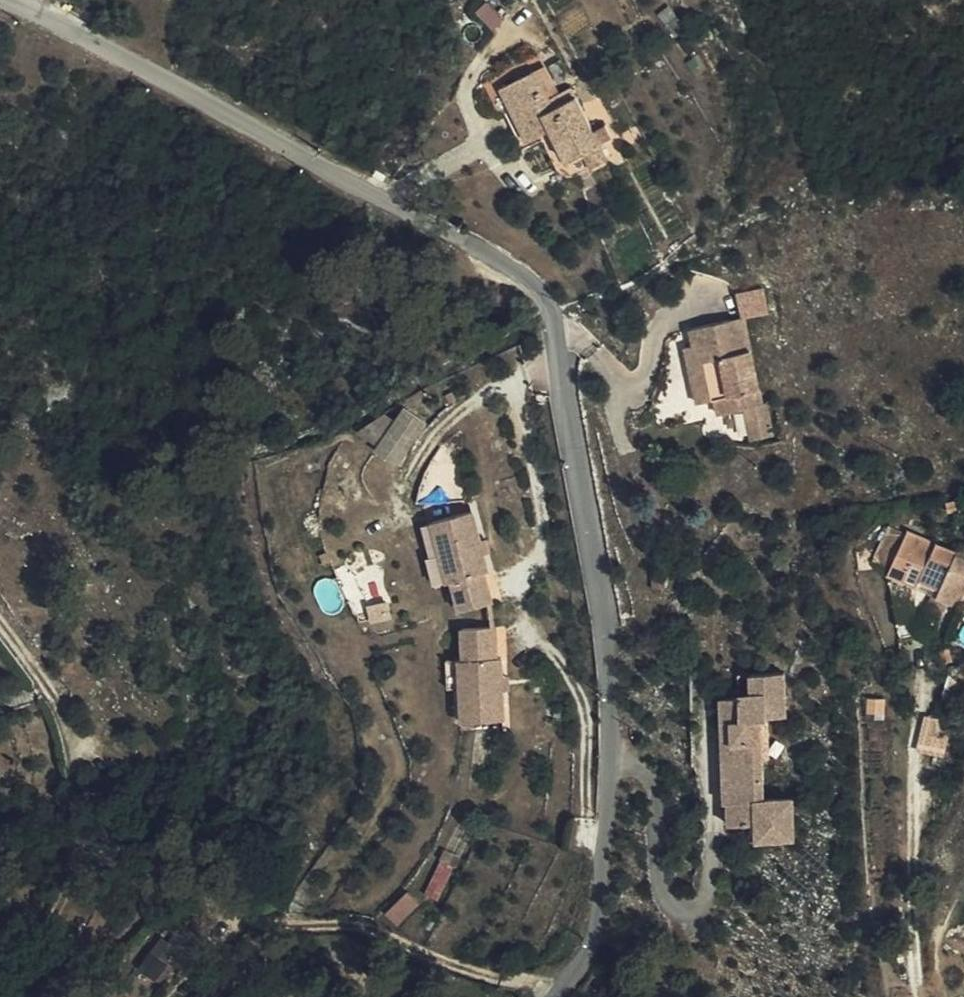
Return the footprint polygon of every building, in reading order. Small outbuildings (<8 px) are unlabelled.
[(526,90),(512,64),(475,85),(485,105),(479,109),(486,127),(494,123),(503,141),(527,128),(522,118),(545,106),(539,95),(536,86),(526,90)] [(545,106),(558,99),(553,89),(539,95),(545,106)] [(545,106),(574,160),(586,153),(558,99),(545,106)] [(555,171),(574,160),(545,106),(522,118),(527,128),(543,159),(548,157),(555,171)] [(738,289),(741,315),(770,311),(767,285),(738,289)] [(684,356),(677,358),(684,391),(702,387),(707,410),(752,397),(731,310),(677,324),(681,338),(684,356)] [(673,340),(677,358),(684,356),(681,338),(673,340)] [(405,404),(376,448),(401,464),(430,420),(405,404)] [(493,570),(489,554),(484,539),(475,510),(434,522),(442,554),(450,583),(452,583),(460,609),(496,597),(488,573),(493,570)] [(424,526),(432,558),(442,554),(434,522),(424,526)] [(945,581),(957,554),(961,545),(915,529),(898,574),(931,586),(935,576),(945,581)] [(492,561),(488,546),(484,539),(489,554),(492,561)] [(432,588),(450,583),(442,554),(432,558),(425,560),(432,588)] [(957,554),(945,581),(941,592),(954,597),(963,601),(963,556),(957,554)] [(941,632),(954,597),(941,592),(928,626),(941,632)] [(454,664),(449,665),(451,690),(454,725),(494,722),(492,694),(491,675),(490,663),(486,663),(483,633),(451,636),(454,664)] [(451,690),(449,665),(432,667),(434,691),(441,691),(451,690)] [(790,670),(752,672),(753,692),(722,692),(725,800),(731,800),(732,819),(758,820),(758,836),(797,836),(795,798),(770,797),(767,713),(792,712),(790,670)] [(503,674),(491,675),(492,694),(503,693),(503,674)] [(924,716),(922,748),(949,750),(951,718),(924,716)] [(399,920),(420,902),(411,891),(389,909),(399,920)] [(158,977),(181,946),(164,934),(141,965),(158,977)]
